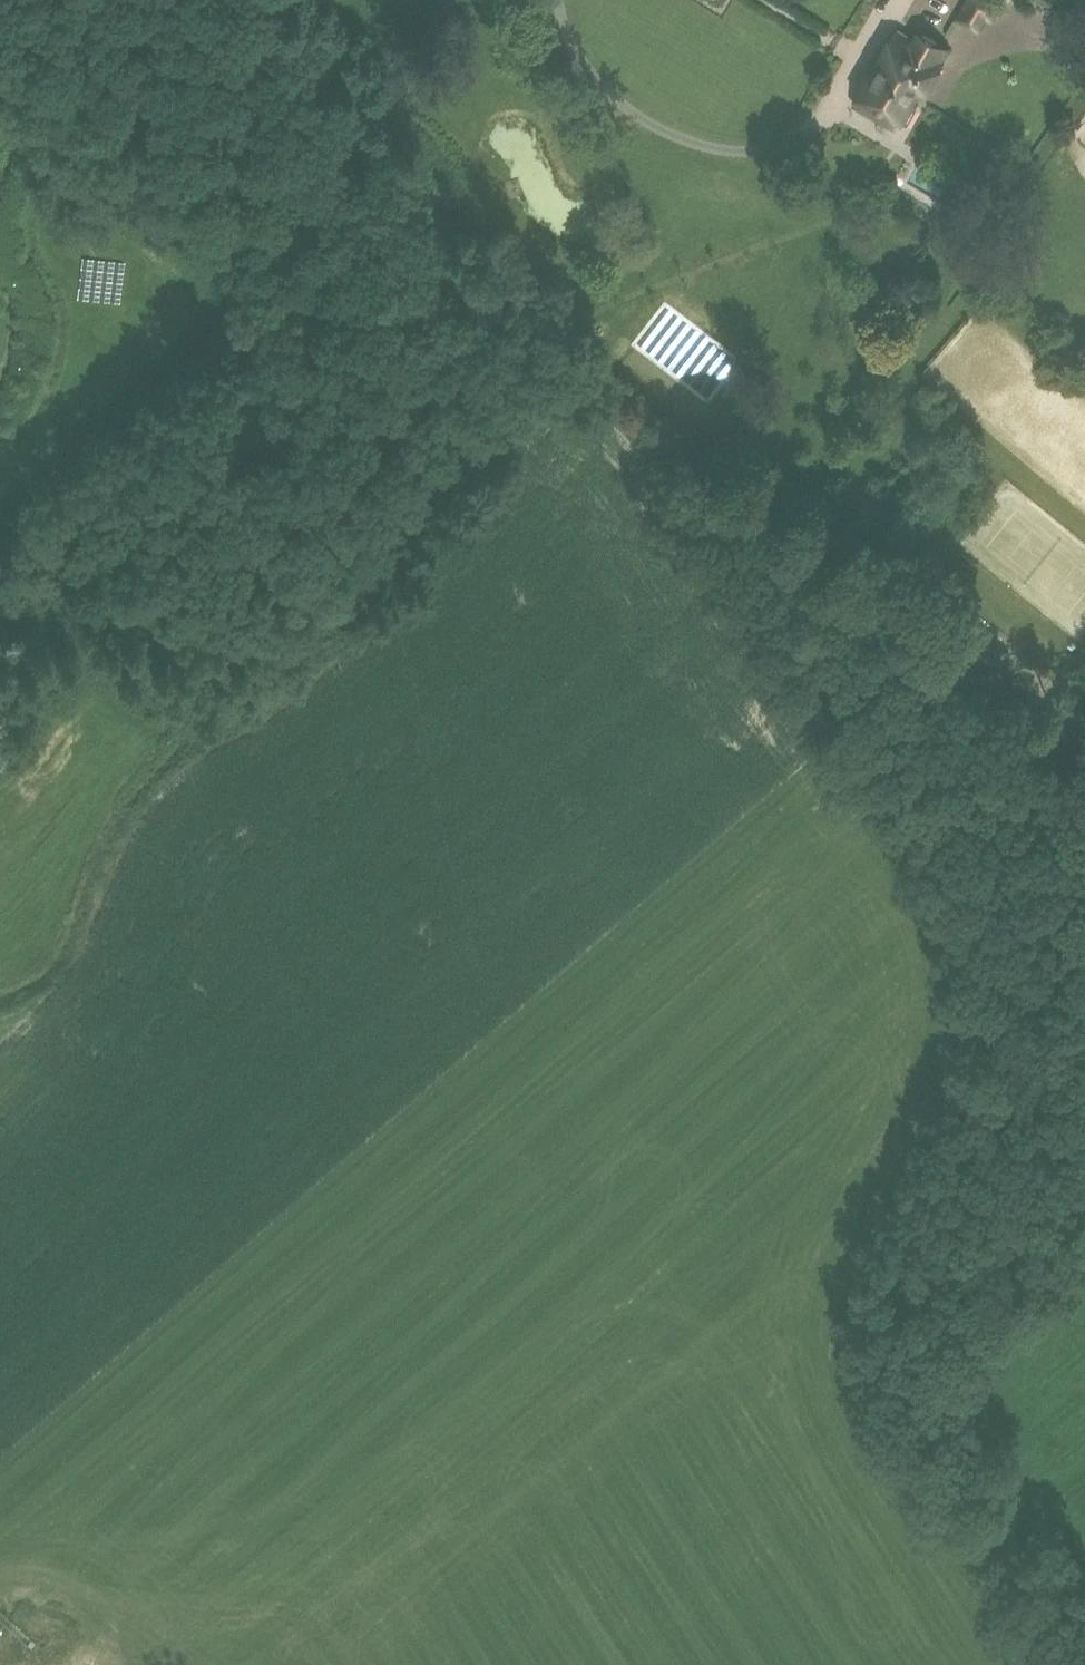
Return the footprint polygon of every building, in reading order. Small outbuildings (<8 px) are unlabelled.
[(958,16),(980,30),(988,17),(992,19),(1001,5),(992,0),(968,0),(958,16)] [(918,106),(910,102),(920,83),(927,86),(948,47),(921,33),(916,41),(896,30),(857,102),(898,124),(901,118),(909,123),(918,106)]
